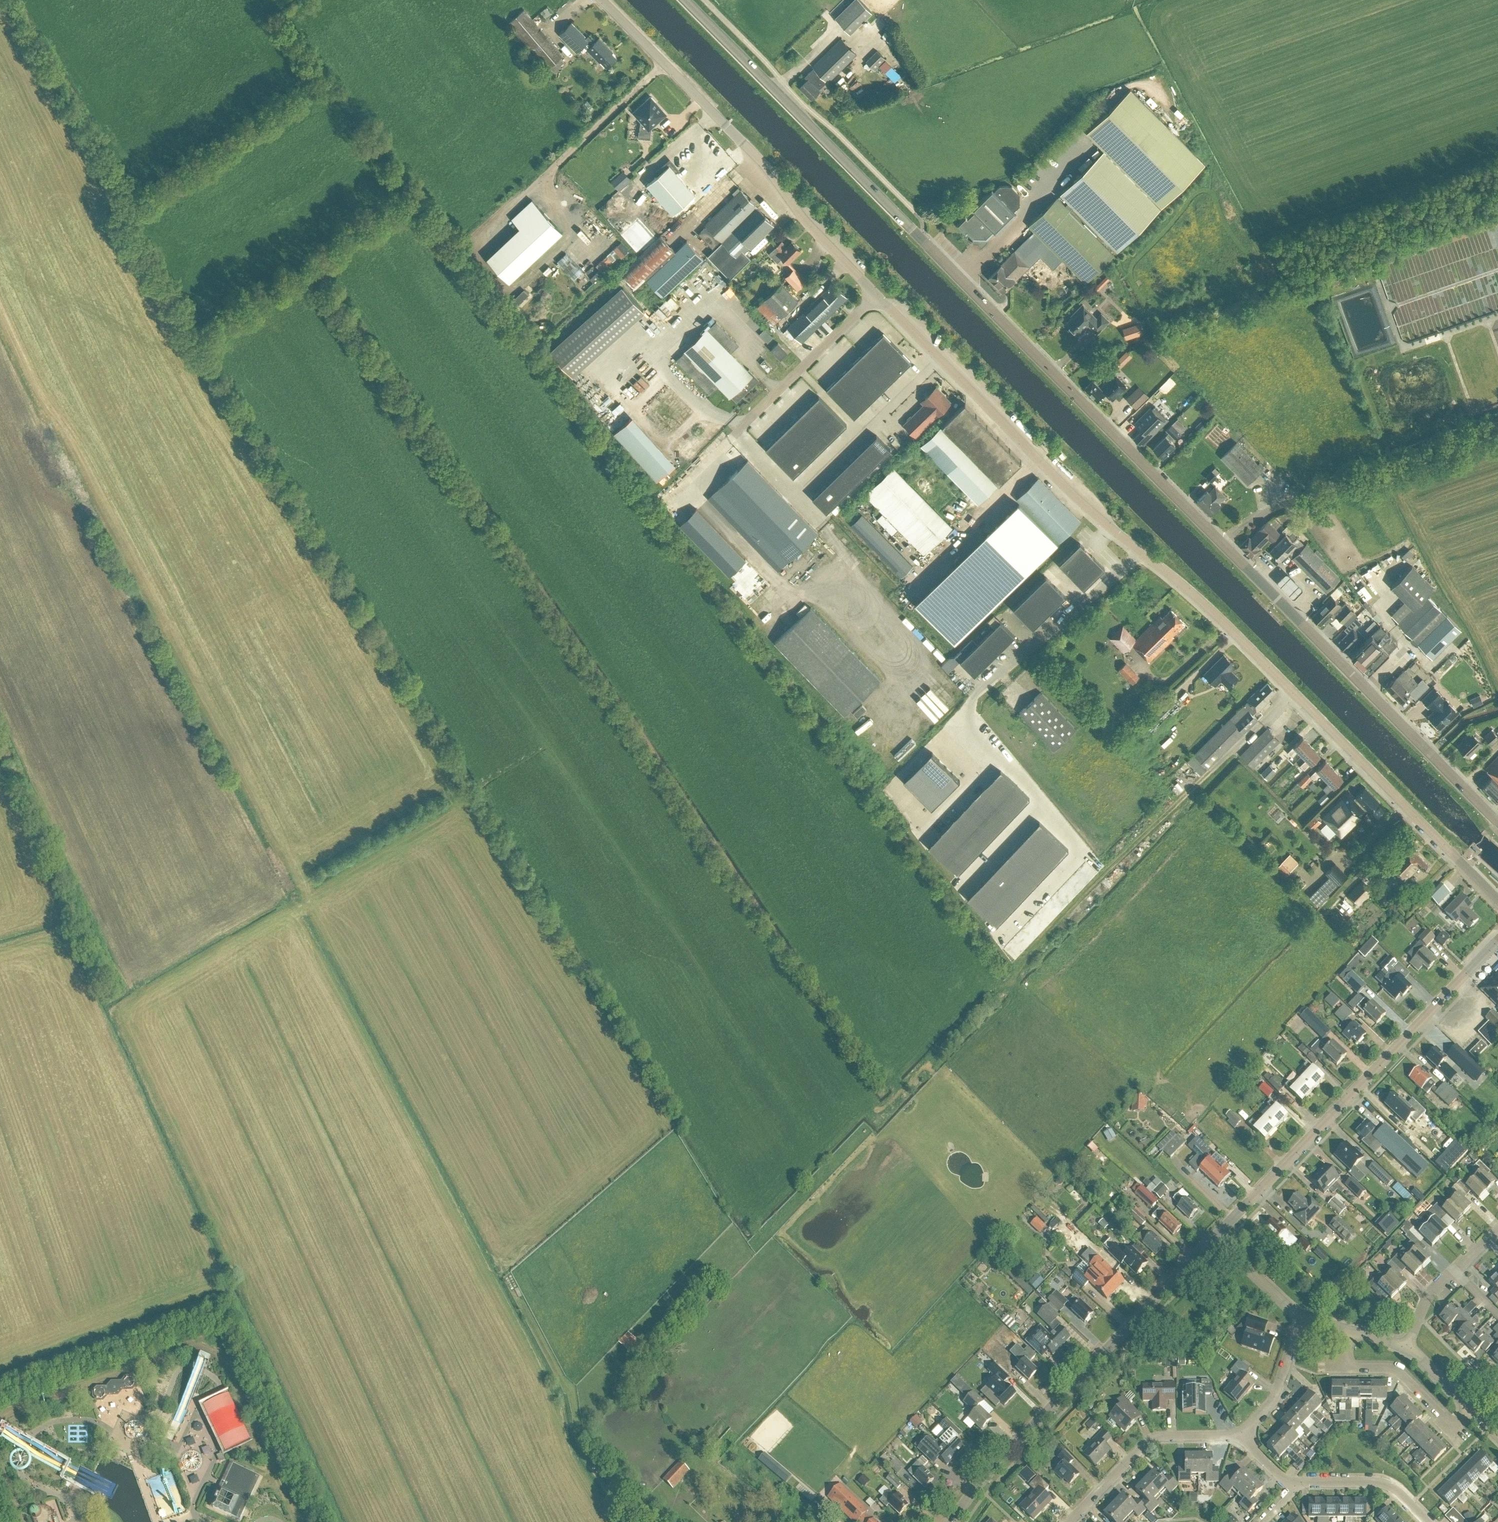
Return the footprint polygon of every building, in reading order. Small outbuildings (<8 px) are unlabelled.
[(852,1),(835,18),(849,33),(872,11),(861,0),(853,0),(852,1)] [(563,55),(524,9),(509,22),(548,68),(563,55)] [(613,52),(600,38),(600,37),(595,42),(588,35),(586,37),(572,23),(560,35),(577,52),(584,45),(588,49),(588,50),(600,62),(601,61),(607,67),(607,68),(617,57),(612,53),(613,52)] [(799,87),(811,99),(820,90),(818,88),(826,81),(827,82),(855,54),(840,39),(812,66),(813,68),(805,76),(807,79),(799,87)] [(877,50),(865,61),(875,70),(886,59),(877,50)] [(1087,132),(1103,150),(1060,193),(1068,201),(1065,205),(1057,197),(1029,225),(1086,282),(1114,254),(1070,210),(1074,206),(1117,250),(1160,207),(1205,163),(1131,89),(1087,132)] [(655,101),(652,96),(650,96),(646,100),(646,102),(634,112),(641,120),(640,130),(639,130),(638,137),(650,138),(651,126),(665,114),(655,103),(655,101)] [(647,184),(673,214),(695,194),(676,172),(678,170),(670,159),(656,172),(658,174),(647,184)] [(624,171),(612,182),(617,189),(630,178),(624,171)] [(994,191),(992,189),(971,209),(973,210),(967,216),(966,215),(956,224),(965,234),(967,233),(972,239),(973,243),(977,243),(981,247),(986,242),(986,239),(994,232),(995,233),(1016,213),(1014,211),(1020,205),(1020,194),(1011,185),(1000,185),(994,191)] [(705,224),(706,225),(698,234),(712,248),(720,240),(722,241),(722,242),(758,207),(741,189),(705,224)] [(509,281),(562,231),(532,199),(512,218),(520,227),(487,257),(509,281)] [(722,242),(722,241),(707,255),(730,278),(751,258),(744,252),(774,223),(770,218),(770,219),(758,207),(722,242)] [(593,223),(597,229),(609,223),(606,217),(593,223)] [(622,234),(637,252),(654,235),(640,219),(622,234)] [(656,235),(665,235),(665,224),(656,225),(656,235)] [(661,235),(621,273),(636,288),(646,279),(663,296),(704,257),(687,240),(676,251),(661,235)] [(801,250),(792,241),(786,246),(781,241),(769,253),(777,262),(782,257),(788,263),(801,250)] [(1030,254),(1036,248),(1031,244),(1025,249),(1030,254)] [(988,277),(1002,291),(1015,279),(1016,280),(1030,265),(1014,249),(1000,264),(1001,265),(988,277)] [(795,269),(786,277),(797,289),(806,280),(795,269)] [(694,271),(684,278),(688,283),(698,276),(694,271)] [(1354,272),(1347,274),(1349,280),(1356,278),(1354,272)] [(705,296),(713,289),(704,279),(696,287),(705,296)] [(798,300),(781,283),(781,282),(758,305),(775,323),(798,300)] [(801,342),(847,297),(833,283),(787,327),(801,342)] [(549,351),(572,376),(644,312),(621,286),(549,351)] [(1037,296),(1043,304),(1047,302),(1041,294),(1037,296)] [(1097,332),(1109,320),(1101,313),(1096,317),(1082,304),(1071,315),(1072,316),(1066,323),(1077,334),(1087,323),(1097,332)] [(677,360),(711,394),(719,386),(730,397),(731,396),(737,401),(760,379),(749,368),(748,369),(731,352),(739,343),(716,320),(677,360)] [(1139,321),(1130,324),(1134,335),(1143,332),(1139,321)] [(797,346),(801,342),(787,327),(783,332),(797,346)] [(854,417),(911,361),(883,332),(826,388),(854,417)] [(788,351),(778,342),(771,349),(781,358),(788,351)] [(1126,350),(1117,359),(1118,359),(1112,365),(1117,370),(1132,356),(1126,350)] [(768,370),(772,367),(765,359),(761,363),(768,370)] [(1084,388),(1097,401),(1106,393),(1112,400),(1126,386),(1114,374),(1100,387),(1093,379),(1084,388)] [(1169,378),(1159,387),(1166,394),(1175,384),(1169,378)] [(1136,408),(1149,395),(1138,385),(1126,398),(1136,408)] [(904,424),(915,435),(950,402),(936,387),(921,401),(924,404),(904,424)] [(819,395),(765,448),(793,476),(847,424),(819,395)] [(1021,460),(965,403),(943,424),(1000,481),(1021,460)] [(1141,430),(1133,437),(1140,444),(1141,442),(1143,444),(1168,419),(1154,405),(1151,408),(1150,407),(1134,422),(1141,430)] [(628,418),(613,431),(657,477),(671,464),(628,418)] [(1199,431),(1206,425),(1201,420),(1195,426),(1199,431)] [(940,424),(920,445),(977,503),(998,483),(940,424)] [(1153,447),(1162,456),(1174,444),(1169,439),(1172,436),(1174,438),(1180,432),(1171,424),(1166,429),(1168,432),(1165,435),(1153,447)] [(876,434),(869,441),(883,455),(890,448),(876,434)] [(883,455),(869,441),(862,448),(876,462),(883,455)] [(1237,442),(1221,457),(1247,484),(1263,469),(1237,442)] [(876,462),(862,448),(854,455),(869,469),(876,462)] [(854,455),(847,462),(861,476),(869,469),(854,455)] [(748,459),(713,493),(748,530),(782,566),(813,536),(818,532),(813,527),(748,459)] [(847,462),(840,469),(854,483),(861,476),(847,462)] [(892,466),(864,494),(923,554),(952,527),(892,466)] [(840,469),(833,476),(847,490),(854,483),(840,469)] [(1212,469),(1205,475),(1211,481),(1217,476),(1212,469)] [(847,490),(833,476),(826,483),(840,497),(847,490)] [(1050,476),(1048,479),(1057,486),(1059,482),(1050,476)] [(1080,520),(1038,477),(1016,498),(1058,541),(1080,520)] [(826,483),(819,490),(833,504),(840,497),(826,483)] [(1207,490),(1197,501),(1210,514),(1220,504),(1219,502),(1225,496),(1215,486),(1209,492),(1207,490)] [(819,490),(812,497),(826,511),(833,504),(819,490)] [(1019,503),(915,603),(954,643),(1057,543),(1019,503)] [(748,560),(698,508),(681,525),(731,576),(738,583),(734,588),(747,602),(769,581),(748,560)] [(862,514),(851,524),(902,576),(912,566),(862,514)] [(1249,536),(1240,545),(1252,557),(1260,548),(1259,547),(1268,538),(1271,541),(1279,532),(1267,521),(1250,538),(1249,536)] [(1340,577),(1305,544),(1300,549),(1286,535),(1270,550),(1279,560),(1285,554),(1286,555),(1288,552),(1292,556),(1292,557),(1326,591),(1340,577)] [(902,605),(905,608),(974,542),(971,538),(939,569),(902,605)] [(1059,563),(1071,576),(1092,555),(1080,542),(1059,563)] [(1409,548),(1401,556),(1406,561),(1413,553),(1409,548)] [(1391,563),(1398,557),(1393,553),(1387,559),(1391,563)] [(1104,567),(1092,555),(1071,576),(1083,588),(1104,567)] [(1362,565),(1348,575),(1361,593),(1370,587),(1364,579),(1369,575),(1362,565)] [(1405,599),(1425,579),(1412,565),(1391,586),(1405,599)] [(1286,573),(1284,573),(1276,580),(1276,583),(1291,597),(1293,598),(1301,589),(1301,587),(1286,573)] [(1055,586),(1045,576),(1029,592),(1039,602),(1055,586)] [(1425,579),(1405,599),(1413,608),(1398,623),(1413,638),(1442,610),(1427,595),(1434,588),(1425,579)] [(1039,602),(1049,612),(1065,596),(1055,586),(1039,602)] [(1345,586),(1342,589),(1348,596),(1352,593),(1345,586)] [(1332,596),(1312,616),(1320,624),(1326,618),(1328,620),(1330,621),(1332,620),(1336,615),(1343,622),(1355,611),(1346,602),(1345,603),(1345,602),(1341,605),(1335,599),(1342,592),(1337,587),(1330,593),(1332,596)] [(1013,608),(1023,618),(1039,602),(1029,592),(1013,608)] [(1049,612),(1039,602),(1023,618),(1032,628),(1049,612)] [(811,607),(775,641),(845,714),(881,679),(811,607)] [(1184,622),(1171,608),(1162,617),(1160,615),(1136,639),(1123,625),(1110,638),(1123,651),(1132,643),(1149,661),(1174,636),(1172,634),(1184,622)] [(1461,629),(1442,610),(1413,638),(1432,657),(1461,629)] [(1355,611),(1343,622),(1346,625),(1357,613),(1355,611)] [(1348,632),(1338,642),(1346,650),(1354,642),(1356,643),(1363,636),(1355,627),(1361,622),(1355,616),(1344,628),(1348,632)] [(1371,623),(1366,629),(1370,633),(1378,624),(1374,620),(1371,623)] [(1000,621),(994,627),(1009,641),(1015,635),(1000,621)] [(994,627),(988,632),(1003,647),(1009,641),(994,627)] [(1371,633),(1350,654),(1367,671),(1397,642),(1385,629),(1376,638),(1371,633)] [(988,632),(983,638),(997,652),(1003,647),(988,632)] [(971,649),(977,643),(972,638),(960,649),(966,655),(971,649)] [(983,638),(977,643),(991,658),(997,652),(983,638)] [(977,643),(971,649),(986,664),(991,658),(977,643)] [(948,672),(960,660),(966,655),(960,649),(954,656),(949,657),(941,665),(948,672)] [(971,649),(966,655),(980,669),(986,664),(971,649)] [(1235,665),(1223,654),(1204,673),(1215,685),(1220,679),(1228,687),(1238,677),(1230,670),(1235,665)] [(966,655),(960,660),(948,672),(947,673),(961,688),(974,675),(980,669),(966,655)] [(1132,683),(1139,676),(1126,661),(1118,668),(1132,683)] [(1103,673),(1118,689),(1125,683),(1110,667),(1103,673)] [(1395,677),(1386,686),(1400,701),(1409,692),(1415,698),(1416,698),(1427,687),(1429,685),(1421,677),(1416,682),(1404,669),(1396,677),(1395,677)] [(1201,775),(1257,719),(1251,713),(1255,709),(1257,711),(1269,700),(1267,698),(1275,690),(1267,682),(1259,690),(1258,689),(1246,701),(1247,701),(1187,761),(1201,775)] [(1442,695),(1434,686),(1422,699),(1430,707),(1431,706),(1435,709),(1428,716),(1430,718),(1430,720),(1432,722),(1434,722),(1440,728),(1446,722),(1447,723),(1463,707),(1463,706),(1458,711),(1446,698),(1444,699),(1441,696),(1442,695)] [(1041,692),(1019,712),(1054,749),(1076,728),(1041,692)] [(1479,694),(1470,698),(1473,706),(1483,701),(1479,694)] [(1241,754),(1253,767),(1280,741),(1267,728),(1241,754)] [(1491,745),(1497,739),(1497,736),(1491,729),(1483,736),(1491,745)] [(1457,745),(1468,756),(1482,742),(1478,739),(1480,738),(1477,735),(1478,734),(1474,731),(1472,733),(1470,731),(1461,740),(1462,740),(1457,745)] [(1311,746),(1302,737),(1287,752),(1291,756),(1297,750),(1302,754),(1311,746)] [(1311,746),(1302,754),(1306,759),(1299,765),(1304,769),(1310,763),(1319,754),(1311,746)] [(932,752),(903,780),(931,808),(960,780),(932,752)] [(1481,787),(1495,801),(1497,798),(1497,756),(1486,768),(1492,776),(1481,787)] [(1334,769),(1325,760),(1316,769),(1310,775),(1312,777),(1314,779),(1320,773),(1324,778),(1334,769)] [(1267,778),(1275,770),(1269,763),(1260,772),(1267,778)] [(1164,772),(1170,777),(1175,772),(1169,767),(1164,772)] [(1334,769),(1324,778),(1329,782),(1322,788),(1327,792),(1333,786),(1333,787),(1342,778),(1334,769)] [(1014,784),(1000,770),(989,782),(1003,795),(1014,784)] [(1312,777),(1310,775),(1307,772),(1298,781),(1303,786),(1312,777)] [(1003,795),(989,782),(978,793),(992,807),(1003,795)] [(1490,798),(1476,783),(1469,790),(1483,805),(1490,798)] [(1029,798),(1014,784),(1003,795),(1018,809),(1029,798)] [(1307,789),(1310,795),(1316,792),(1312,786),(1307,789)] [(1378,801),(1365,787),(1354,797),(1348,790),(1321,816),(1341,837),(1358,821),(1356,820),(1366,810),(1367,812),(1378,801)] [(1322,804),(1330,797),(1325,792),(1318,799),(1322,804)] [(992,807),(978,793),(967,805),(981,819),(992,807)] [(1018,809),(1003,795),(992,807),(1007,821),(1018,809)] [(981,819),(967,805),(956,816),(970,830),(981,819)] [(996,832),(1007,821),(992,807),(981,819),(996,832)] [(1263,824),(1269,818),(1263,812),(1256,818),(1263,824)] [(1315,815),(1307,823),(1312,829),(1321,821),(1315,815)] [(970,830),(956,816),(945,828),(959,842),(970,830)] [(985,844),(996,832),(981,819),(970,830),(985,844)] [(1053,836),(1039,822),(1027,833),(1042,847),(1053,836)] [(959,842),(945,828),(939,834),(954,847),(959,842)] [(974,855),(985,844),(970,830),(959,842),(974,855)] [(1042,847),(1027,833),(1016,845),(1031,859),(1042,847)] [(954,847),(939,834),(934,840),(948,853),(954,847)] [(1067,849),(1053,836),(1042,847),(1056,861),(1067,849)] [(948,853),(934,840),(928,845),(943,859),(948,853)] [(1419,848),(1411,841),(1403,849),(1402,848),(1388,863),(1404,880),(1419,866),(1423,870),(1428,864),(1415,852),(1419,848)] [(968,861),(974,855),(959,842),(954,847),(968,861)] [(1031,859),(1016,845),(1005,856),(1020,870),(1031,859)] [(963,867),(968,861),(954,847),(948,853),(963,867)] [(1045,872),(1056,861),(1042,847),(1031,859),(1045,872)] [(957,873),(963,867),(948,853),(943,859),(957,873)] [(1020,870),(1005,856),(994,868),(1009,882),(1020,870)] [(1034,884),(1045,872),(1031,859),(1020,870),(1034,884)] [(1283,859),(1276,867),(1285,875),(1292,868),(1283,859)] [(1086,862),(1080,869),(1091,880),(1098,873),(1086,862)] [(1317,903),(1344,876),(1332,864),(1324,872),(1328,876),(1309,895),(1317,903)] [(1009,882),(994,868),(983,880),(998,893),(1009,882)] [(1080,869),(1073,876),(1073,877),(1084,888),(1091,880),(1080,869)] [(1023,896),(1034,884),(1020,870),(1009,882),(1023,896)] [(1073,877),(1066,884),(1077,895),(1084,888),(1073,877)] [(1347,894),(1348,895),(1348,896),(1356,904),(1357,904),(1358,905),(1373,890),(1372,889),(1372,888),(1363,879),(1362,880),(1362,879),(1347,894)] [(998,893),(983,880),(978,886),(992,899),(998,893)] [(1012,907),(1023,896),(1009,882),(998,893),(1012,907)] [(1066,884),(1059,891),(1071,902),(1077,895),(1066,884)] [(992,899),(978,886),(972,891),(987,905),(992,899)] [(1437,889),(1429,898),(1438,906),(1446,898),(1449,894),(1440,886),(1437,889)] [(987,905),(972,891),(967,897),(981,911),(987,905)] [(1059,891),(1052,898),(1064,909),(1071,902),(1059,891)] [(1007,913),(1012,907),(998,893),(992,899),(1007,913)] [(1461,896),(1460,898),(1445,914),(1456,924),(1459,920),(1469,930),(1479,920),(1470,911),(1473,908),(1461,896)] [(1052,898),(1045,906),(1057,917),(1064,909),(1052,898)] [(1001,919),(1007,913),(992,899),(987,905),(1001,919)] [(996,925),(1001,919),(987,905),(981,911),(996,925)] [(1045,906),(1038,913),(1050,924),(1057,917),(1045,906)] [(1341,919),(1334,912),(1327,919),(1335,926),(1341,919)] [(1038,913),(1031,920),(1043,931),(1050,924),(1038,913)] [(1031,920),(1025,927),(1036,938),(1043,931),(1031,920)] [(1025,927),(1018,934),(1029,946),(1036,938),(1025,927)] [(1434,939),(1426,931),(1417,940),(1420,942),(1407,956),(1413,961),(1409,964),(1417,972),(1422,967),(1427,972),(1436,963),(1423,951),(1434,939)] [(1018,934),(1011,942),(1022,953),(1029,946),(1018,934)] [(1443,935),(1436,942),(1443,948),(1449,941),(1443,935)] [(1011,942),(1004,949),(1016,960),(1022,953),(1011,942)] [(1402,998),(1411,989),(1403,982),(1404,981),(1400,977),(1399,977),(1393,971),(1397,966),(1389,959),(1380,968),(1388,975),(1384,980),(1387,983),(1381,988),(1394,1001),(1399,995),(1402,998)] [(1347,969),(1339,978),(1343,982),(1352,973),(1347,969)] [(1480,991),(1497,1008),(1497,972),(1480,991)] [(1364,984),(1352,973),(1343,982),(1355,993),(1364,984)] [(1340,1000),(1344,995),(1330,980),(1325,984),(1340,1000)] [(1343,1007),(1342,1009),(1338,1005),(1339,1003),(1331,995),(1324,1002),(1333,1010),(1336,1007),(1340,1011),(1335,1017),(1343,1024),(1344,1023),(1349,1028),(1342,1036),(1349,1043),(1352,1040),(1357,1045),(1365,1036),(1353,1025),(1347,1020),(1352,1015),(1343,1007)] [(1318,1015),(1324,1008),(1315,1000),(1308,1007),(1318,1015)] [(1377,1025),(1386,1016),(1372,1003),(1369,1006),(1364,1001),(1356,1008),(1363,1015),(1364,1013),(1377,1025)] [(1319,1020),(1328,1028),(1337,1019),(1329,1010),(1319,1020)] [(1301,1018),(1300,1019),(1311,1030),(1314,1027),(1319,1032),(1324,1027),(1307,1011),(1301,1018)] [(1485,1019),(1488,1022),(1497,1032),(1497,1017),(1493,1012),(1485,1019)] [(1461,1030),(1469,1023),(1466,1019),(1457,1025),(1461,1030)] [(1478,1033),(1490,1046),(1497,1038),(1497,1032),(1488,1022),(1478,1033)] [(1346,1057),(1325,1038),(1322,1041),(1320,1044),(1318,1042),(1309,1051),(1318,1059),(1323,1054),(1336,1067),(1346,1057)] [(1469,1055),(1475,1061),(1487,1048),(1481,1042),(1469,1055)] [(1431,1054),(1426,1059),(1437,1068),(1435,1070),(1450,1083),(1450,1082),(1456,1075),(1445,1065),(1444,1066),(1442,1064),(1447,1059),(1436,1049),(1435,1050),(1433,1050),(1430,1052),(1431,1054)] [(1306,1059),(1314,1066),(1318,1061),(1311,1054),(1306,1050),(1302,1054),(1307,1058),(1306,1059)] [(1465,1055),(1456,1064),(1474,1082),(1483,1072),(1465,1055)] [(1312,1092),(1324,1080),(1312,1069),(1311,1069),(1306,1064),(1303,1068),(1308,1073),(1301,1081),(1312,1092)] [(1418,1069),(1409,1079),(1414,1084),(1421,1091),(1426,1095),(1435,1086),(1430,1081),(1431,1080),(1425,1075),(1418,1069)] [(1268,1084),(1278,1093),(1283,1088),(1273,1079),(1268,1074),(1264,1079),(1269,1083),(1268,1084)] [(1312,1092),(1301,1081),(1293,1088),(1288,1084),(1284,1087),(1289,1092),(1301,1104),(1312,1092)] [(1273,1093),(1264,1084),(1259,1090),(1268,1099),(1273,1093)] [(1459,1098),(1444,1084),(1435,1094),(1449,1108),(1459,1098)] [(1386,1104),(1385,1105),(1391,1110),(1390,1111),(1396,1117),(1397,1117),(1404,1124),(1410,1119),(1415,1124),(1425,1113),(1412,1100),(1407,1106),(1402,1101),(1401,1101),(1394,1095),(1390,1099),(1388,1099),(1386,1102),(1386,1104)] [(1133,1113),(1144,1113),(1144,1109),(1147,1109),(1147,1101),(1144,1101),(1133,1100),(1133,1113)] [(1276,1130),(1287,1118),(1276,1107),(1275,1107),(1270,1103),(1267,1106),(1268,1108),(1261,1115),(1264,1118),(1264,1119),(1276,1130)] [(1241,1122),(1230,1112),(1225,1117),(1230,1121),(1227,1123),(1234,1130),(1241,1122)] [(1217,1133),(1226,1129),(1220,1115),(1211,1119),(1217,1133)] [(1276,1130),(1264,1119),(1257,1127),(1252,1122),(1248,1125),(1253,1130),(1253,1131),(1264,1142),(1276,1130)] [(1373,1131),(1365,1123),(1356,1134),(1363,1141),(1361,1143),(1368,1149),(1375,1142),(1397,1162),(1407,1172),(1416,1180),(1428,1167),(1419,1159),(1385,1127),(1377,1135),(1373,1131)] [(1158,1148),(1170,1159),(1186,1143),(1178,1136),(1177,1137),(1173,1133),(1158,1148)] [(1230,1177),(1225,1173),(1228,1169),(1213,1155),(1214,1155),(1197,1138),(1188,1148),(1192,1152),(1199,1159),(1198,1159),(1205,1165),(1224,1183),(1230,1177)] [(1092,1143),(1087,1149),(1093,1154),(1098,1149),(1092,1143)] [(1355,1153),(1346,1144),(1334,1156),(1350,1171),(1362,1158),(1356,1152),(1355,1153)] [(1454,1156),(1448,1150),(1440,1158),(1451,1169),(1467,1153),(1462,1148),(1454,1156)] [(1486,1193),(1494,1185),(1484,1175),(1488,1171),(1479,1162),(1472,1170),(1474,1172),(1469,1176),(1473,1180),(1486,1193)] [(1393,1181),(1375,1163),(1368,1169),(1387,1188),(1393,1181)] [(1224,1183),(1205,1165),(1199,1170),(1218,1189),(1219,1188),(1221,1188),(1223,1185),(1223,1184),(1224,1183)] [(1325,1166),(1317,1174),(1336,1192),(1337,1191),(1340,1194),(1343,1191),(1335,1183),(1339,1179),(1325,1166)] [(1317,1174),(1310,1182),(1324,1195),(1328,1190),(1333,1195),(1336,1192),(1317,1174)] [(1366,1193),(1352,1179),(1345,1186),(1359,1200),(1366,1193)] [(1478,1201),(1486,1193),(1473,1180),(1465,1187),(1460,1182),(1455,1186),(1464,1194),(1468,1191),(1478,1201)] [(1152,1193),(1160,1200),(1168,1192),(1161,1184),(1152,1193)] [(1134,1194),(1151,1210),(1158,1202),(1142,1186),(1141,1188),(1137,1185),(1132,1190),(1135,1194),(1134,1194)] [(1464,1194),(1455,1186),(1451,1190),(1457,1196),(1449,1204),(1463,1217),(1471,1209),(1460,1198),(1464,1194)] [(1177,1196),(1173,1200),(1179,1207),(1177,1209),(1188,1220),(1190,1219),(1192,1219),(1194,1216),(1194,1215),(1197,1211),(1186,1200),(1189,1197),(1182,1191),(1177,1196)] [(1306,1204),(1297,1196),(1289,1205),(1294,1210),(1294,1211),(1297,1214),(1294,1217),(1305,1227),(1313,1219),(1312,1218),(1321,1209),(1310,1200),(1306,1204)] [(1346,1210),(1334,1199),(1328,1206),(1339,1216),(1346,1210)] [(1463,1217),(1449,1204),(1442,1211),(1436,1205),(1432,1210),(1440,1218),(1444,1214),(1455,1225),(1463,1217)] [(1049,1222),(1033,1207),(1030,1210),(1046,1225),(1049,1222)] [(1146,1222),(1132,1208),(1127,1213),(1141,1227),(1146,1222)] [(1179,1229),(1180,1228),(1160,1208),(1152,1216),(1172,1236),(1176,1233),(1177,1234),(1180,1230),(1179,1229)] [(1434,1220),(1426,1227),(1439,1240),(1447,1232),(1437,1221),(1440,1218),(1432,1210),(1428,1214),(1434,1220)] [(1003,1218),(1011,1227),(1019,1220),(1011,1211),(1003,1218)] [(1378,1220),(1391,1233),(1398,1225),(1386,1213),(1378,1220)] [(1355,1235),(1337,1218),(1328,1227),(1346,1244),(1348,1243),(1350,1244),(1355,1239),(1353,1237),(1355,1235)] [(1036,1220),(1031,1225),(1039,1234),(1045,1228),(1044,1227),(1037,1220),(1036,1220)] [(1104,1231),(1109,1226),(1102,1220),(1098,1225),(1104,1231)] [(1020,1221),(1016,1225),(1023,1233),(1027,1229),(1020,1221)] [(1285,1247),(1289,1250),(1297,1242),(1280,1226),(1279,1227),(1273,1221),(1264,1230),(1272,1237),(1269,1240),(1281,1251),(1285,1247)] [(1402,1227),(1403,1228),(1406,1230),(1408,1233),(1414,1239),(1417,1242),(1417,1241),(1421,1238),(1431,1248),(1439,1240),(1426,1227),(1419,1234),(1406,1222),(1402,1227)] [(1087,1234),(1091,1227),(1085,1223),(1081,1230),(1087,1234)] [(1330,1249),(1339,1242),(1325,1224),(1316,1230),(1330,1249)] [(1137,1238),(1155,1256),(1165,1246),(1152,1233),(1151,1234),(1146,1228),(1137,1238)] [(1026,1236),(1033,1240),(1037,1234),(1029,1230),(1026,1236)] [(1136,1275),(1146,1265),(1130,1250),(1125,1255),(1109,1239),(1102,1247),(1121,1266),(1124,1263),(1136,1275)] [(1298,1245),(1306,1252),(1311,1247),(1303,1239),(1298,1245)] [(1408,1248),(1404,1252),(1422,1269),(1430,1261),(1419,1251),(1423,1247),(1417,1241),(1417,1242),(1414,1239),(1407,1246),(1408,1248)] [(1380,1250),(1384,1253),(1389,1248),(1385,1245),(1380,1250)] [(1115,1291),(1123,1283),(1112,1272),(1111,1273),(1103,1265),(1108,1259),(1101,1252),(1100,1252),(1096,1248),(1085,1259),(1097,1271),(1097,1272),(1105,1279),(1104,1281),(1115,1291)] [(990,1251),(986,1255),(1029,1296),(1032,1292),(990,1251)] [(1402,1251),(1391,1262),(1399,1271),(1403,1267),(1414,1277),(1422,1269),(1404,1252),(1402,1251)] [(1399,1271),(1391,1262),(1387,1267),(1389,1269),(1384,1274),(1387,1278),(1385,1280),(1398,1293),(1406,1285),(1396,1274),(1399,1271)] [(1076,1270),(1078,1272),(1071,1279),(1083,1289),(1090,1282),(1097,1289),(1096,1290),(1107,1300),(1115,1291),(1104,1281),(1102,1282),(1091,1271),(1091,1272),(1082,1264),(1076,1270)] [(1065,1266),(1061,1269),(1066,1276),(1070,1273),(1065,1266)] [(1398,1293),(1385,1280),(1379,1274),(1367,1286),(1376,1294),(1380,1291),(1390,1301),(1398,1293)] [(1497,1274),(1488,1283),(1494,1289),(1490,1293),(1493,1296),(1489,1300),(1495,1306),(1497,1303),(1497,1275),(1497,1274)] [(1039,1277),(1031,1286),(1035,1290),(1043,1281),(1039,1277)] [(1343,1277),(1331,1290),(1336,1294),(1348,1281),(1343,1277)] [(1068,1302),(1056,1291),(1048,1300),(1046,1299),(1045,1300),(1049,1304),(1048,1305),(1057,1314),(1068,1302)] [(1084,1324),(1093,1315),(1079,1302),(1079,1303),(1073,1298),(1068,1304),(1073,1308),(1070,1311),(1084,1324)] [(1038,1304),(1044,1310),(1038,1317),(1049,1328),(1053,1334),(1050,1337),(1061,1348),(1070,1339),(1059,1329),(1061,1327),(1056,1322),(1060,1317),(1047,1305),(1047,1306),(1042,1301),(1038,1304)] [(1458,1326),(1467,1317),(1459,1309),(1456,1313),(1451,1307),(1439,1318),(1448,1328),(1454,1322),(1458,1326)] [(1006,1315),(1001,1321),(1011,1331),(1016,1326),(1006,1315)] [(1250,1318),(1239,1330),(1245,1332),(1240,1347),(1244,1348),(1268,1356),(1274,1339),(1264,1336),(1269,1324),(1264,1322),(1251,1317),(1250,1318)] [(1467,1317),(1458,1326),(1462,1330),(1456,1336),(1465,1345),(1477,1334),(1472,1328),(1475,1325),(1467,1317)] [(1050,1337),(1040,1327),(1025,1342),(1026,1342),(1025,1343),(1036,1353),(1042,1359),(1048,1352),(1053,1356),(1061,1348),(1050,1337)] [(1227,1332),(1227,1333),(1232,1338),(1237,1333),(1231,1328),(1231,1327),(1227,1332)] [(1482,1339),(1477,1334),(1465,1345),(1474,1354),(1480,1348),(1485,1353),(1494,1344),(1486,1336),(1482,1339)] [(612,1336),(602,1345),(611,1355),(621,1346),(612,1336)] [(637,1341),(631,1336),(622,1346),(627,1351),(637,1341)] [(1028,1382),(1037,1372),(1028,1364),(1036,1356),(1027,1348),(1023,1352),(1016,1345),(1009,1353),(1020,1364),(1015,1369),(1028,1382)] [(1483,1364),(1488,1375),(1492,1373),(1488,1362),(1483,1364)] [(1238,1404),(1254,1385),(1244,1377),(1249,1371),(1238,1363),(1230,1373),(1237,1378),(1224,1394),(1238,1404)] [(998,1381),(983,1396),(996,1408),(1000,1403),(1004,1407),(1016,1395),(1006,1386),(1003,1384),(1009,1378),(994,1364),(988,1371),(995,1378),(998,1381)] [(93,1399),(98,1403),(104,1403),(108,1398),(118,1397),(122,1393),(122,1392),(133,1392),(137,1387),(137,1381),(132,1377),(126,1377),(122,1382),(112,1383),(108,1387),(108,1388),(97,1388),(93,1393),(93,1399)] [(960,1393),(966,1387),(956,1377),(950,1383),(960,1393)] [(183,1382),(172,1402),(180,1406),(194,1380),(189,1378),(186,1384),(183,1382)] [(1195,1416),(1205,1415),(1204,1395),(1212,1395),(1212,1383),(1210,1380),(1201,1381),(1201,1387),(1185,1388),(1185,1398),(1182,1398),(1182,1413),(1195,1413),(1195,1416)] [(1174,1402),(1174,1396),(1174,1383),(1164,1383),(1164,1386),(1142,1386),(1143,1402),(1152,1402),(1152,1412),(1165,1412),(1165,1402),(1174,1402)] [(1345,1384),(1331,1384),(1331,1402),(1341,1402),(1341,1405),(1339,1405),(1339,1413),(1345,1413),(1345,1384)] [(1358,1385),(1345,1384),(1345,1413),(1351,1413),(1351,1406),(1349,1406),(1349,1402),(1358,1402),(1358,1385)] [(1372,1385),(1358,1385),(1358,1402),(1366,1402),(1366,1406),(1366,1412),(1372,1412),(1372,1385)] [(1386,1385),(1372,1385),(1372,1412),(1378,1412),(1378,1405),(1376,1405),(1376,1402),(1385,1402),(1386,1385)] [(1021,1392),(1025,1396),(1031,1390),(1027,1386),(1021,1392)] [(1130,1403),(1136,1397),(1130,1392),(1125,1398),(1130,1403)] [(981,1431),(991,1420),(978,1408),(983,1403),(973,1393),(963,1403),(973,1413),(968,1419),(981,1431)] [(251,1440),(229,1395),(221,1399),(203,1407),(225,1453),(251,1440)] [(1308,1395),(1299,1405),(1319,1424),(1324,1419),(1318,1415),(1317,1416),(1314,1413),(1321,1406),(1308,1395)] [(1124,1432),(1135,1421),(1140,1416),(1121,1398),(1116,1403),(1120,1408),(1110,1418),(1110,1419),(1107,1422),(1113,1427),(1116,1424),(1124,1432)] [(1412,1409),(1402,1399),(1390,1411),(1396,1418),(1394,1421),(1392,1419),(1387,1424),(1392,1429),(1412,1409)] [(1299,1405),(1290,1414),(1302,1426),(1309,1419),(1311,1422),(1310,1423),(1315,1428),(1319,1424),(1299,1405)] [(1412,1409),(1392,1429),(1396,1433),(1401,1428),(1400,1427),(1402,1424),(1409,1430),(1417,1422),(1417,1423),(1421,1418),(1412,1409)] [(153,1436),(159,1439),(170,1416),(164,1413),(153,1436)] [(1302,1426),(1290,1414),(1280,1424),(1285,1428),(1293,1436),(1299,1429),(1302,1432),(1301,1433),(1306,1438),(1310,1433),(1302,1426)] [(916,1417),(914,1419),(910,1423),(916,1429),(922,1423),(916,1417)] [(1091,1420),(1085,1425),(1090,1430),(1096,1424),(1091,1420)] [(955,1441),(961,1435),(946,1421),(932,1436),(944,1447),(955,1458),(963,1449),(955,1441)] [(1327,1422),(1322,1426),(1327,1431),(1332,1426),(1327,1422)] [(1409,1430),(1397,1442),(1401,1446),(1406,1441),(1405,1440),(1408,1438),(1414,1444),(1426,1432),(1417,1423),(1417,1422),(1409,1430)] [(1276,1438),(1296,1457),(1300,1461),(1302,1459),(1298,1455),(1300,1453),(1295,1448),(1294,1449),(1291,1447),(1298,1440),(1293,1436),(1285,1428),(1276,1438)] [(916,1438),(922,1442),(928,1436),(922,1431),(916,1438)] [(1094,1467),(1110,1451),(1104,1445),(1110,1439),(1102,1431),(1093,1441),(1095,1443),(1083,1456),(1094,1467)] [(1426,1432),(1414,1444),(1420,1451),(1418,1453),(1417,1452),(1411,1457),(1416,1461),(1436,1442),(1426,1432)] [(1314,1437),(1310,1442),(1314,1446),(1318,1441),(1314,1437)] [(955,1458),(944,1447),(941,1450),(929,1438),(924,1444),(925,1445),(919,1451),(934,1465),(939,1460),(946,1467),(955,1458)] [(1296,1457),(1276,1438),(1266,1448),(1279,1460),(1285,1453),(1288,1455),(1287,1457),(1292,1462),(1292,1461),(1295,1464),(1292,1467),(1297,1471),(1303,1464),(1300,1461),(1296,1457)] [(1436,1442),(1416,1461),(1420,1466),(1425,1460),(1424,1459),(1426,1457),(1433,1463),(1445,1451),(1436,1442)] [(149,1453),(142,1456),(147,1468),(154,1466),(149,1453)] [(758,1461),(786,1484),(792,1477),(764,1454),(763,1453),(761,1455),(763,1456),(758,1461)] [(1069,1485),(1079,1476),(1068,1466),(1073,1462),(1064,1453),(1058,1459),(1063,1464),(1054,1473),(1062,1481),(1064,1480),(1069,1485)] [(1479,1453),(1469,1463),(1481,1476),(1482,1475),(1488,1469),(1494,1475),(1497,1470),(1493,1464),(1491,1465),(1479,1453)] [(217,1457),(220,1464),(226,1461),(223,1454),(217,1457)] [(902,1470),(893,1461),(891,1463),(884,1455),(880,1459),(888,1467),(888,1466),(897,1475),(902,1470)] [(1198,1456),(1185,1456),(1185,1469),(1178,1469),(1178,1484),(1190,1484),(1190,1476),(1198,1476),(1198,1456)] [(1211,1456),(1198,1456),(1198,1476),(1206,1476),(1206,1483),(1217,1483),(1217,1469),(1211,1469),(1211,1456)] [(927,1474),(928,1473),(923,1468),(927,1463),(922,1458),(917,1463),(916,1463),(907,1473),(924,1490),(933,1480),(927,1474)] [(214,1509),(241,1521),(258,1483),(261,1478),(234,1466),(234,1465),(231,1463),(221,1483),(219,1489),(210,1508),(213,1509),(214,1509)] [(664,1481),(673,1490),(690,1472),(680,1463),(664,1481)] [(1481,1476),(1469,1463),(1458,1473),(1471,1486),(1472,1485),(1478,1479),(1483,1485),(1488,1480),(1482,1475),(1481,1476)] [(1253,1481),(1243,1471),(1234,1481),(1229,1476),(1219,1486),(1227,1495),(1233,1489),(1239,1495),(1253,1481)] [(1153,1472),(1144,1482),(1159,1496),(1164,1490),(1169,1495),(1177,1487),(1167,1477),(1163,1481),(1153,1472)] [(1471,1486),(1458,1473),(1448,1484),(1460,1496),(1461,1495),(1467,1490),(1473,1495),(1478,1491),(1472,1485),(1471,1486)] [(890,1475),(886,1480),(896,1490),(901,1486),(890,1475)] [(870,1482),(864,1476),(857,1482),(864,1488),(870,1482)] [(1033,1520),(1051,1502),(1043,1494),(1048,1488),(1037,1478),(1029,1487),(1034,1493),(1020,1508),(1033,1520)] [(1262,1490),(1253,1481),(1239,1495),(1244,1501),(1239,1506),(1247,1514),(1257,1504),(1253,1499),(1262,1490)] [(1159,1496),(1144,1482),(1135,1491),(1144,1501),(1140,1505),(1150,1515),(1158,1507),(1153,1501),(1159,1496)] [(1460,1496),(1448,1484),(1437,1494),(1450,1507),(1457,1500),(1462,1506),(1467,1501),(1461,1495),(1460,1496)] [(841,1485),(827,1498),(852,1521),(857,1521),(858,1521),(859,1521),(877,1521),(875,1521),(874,1521),(872,1521),(865,1514),(868,1511),(841,1485)] [(888,1506),(899,1516),(909,1506),(903,1500),(904,1499),(898,1493),(895,1497),(889,1491),(879,1502),(886,1508),(888,1506)] [(1122,1496),(1113,1505),(1127,1519),(1133,1514),(1138,1519),(1146,1511),(1150,1515),(1140,1505),(1136,1501),(1132,1505),(1122,1496)] [(1308,1505),(1302,1505),(1302,1515),(1308,1515),(1308,1518),(1317,1518),(1317,1521),(1322,1521),(1322,1500),(1308,1500),(1308,1505)] [(1322,1521),(1328,1521),(1328,1518),(1337,1518),(1337,1500),(1322,1500),(1322,1521)] [(1337,1500),(1337,1518),(1345,1518),(1345,1521),(1351,1521),(1351,1500),(1337,1500)] [(1351,1500),(1351,1521),(1356,1521),(1356,1518),(1365,1518),(1365,1500),(1351,1500)] [(626,1507),(635,1516),(639,1511),(631,1503),(626,1507)] [(1103,1515),(1111,1521),(1125,1521),(1127,1519),(1113,1505),(1103,1515)] [(1442,1507),(1439,1510),(1444,1515),(1447,1511),(1442,1507)] [(1383,1513),(1378,1509),(1371,1516),(1375,1521),(1376,1521),(1394,1521),(1398,1519),(1388,1508),(1383,1513)] [(1453,1510),(1445,1517),(1449,1521),(1465,1521),(1453,1510)] [(1466,1521),(1468,1521),(1474,1520),(1471,1513),(1463,1516),(1466,1521)]
